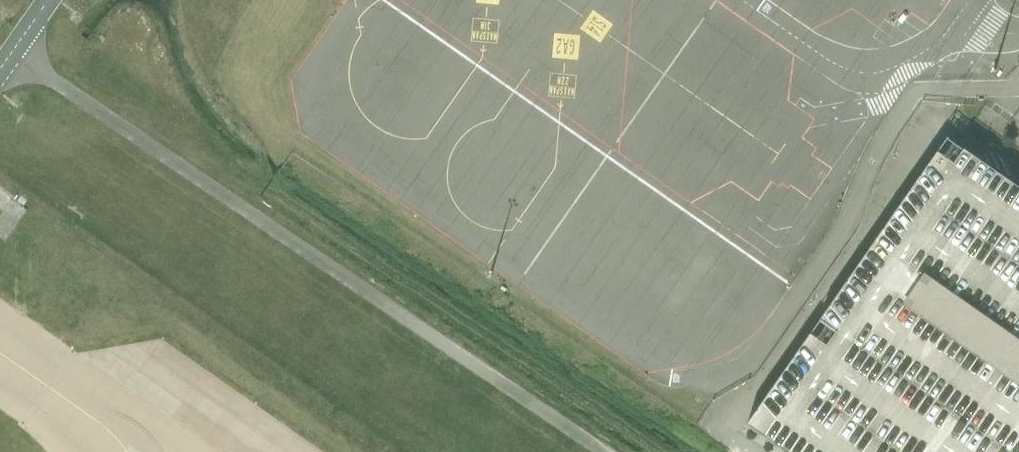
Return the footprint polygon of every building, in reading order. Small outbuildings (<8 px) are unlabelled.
[(745,426),(782,451),(1018,451),(1018,187),(964,149),(947,137),(745,426)]
